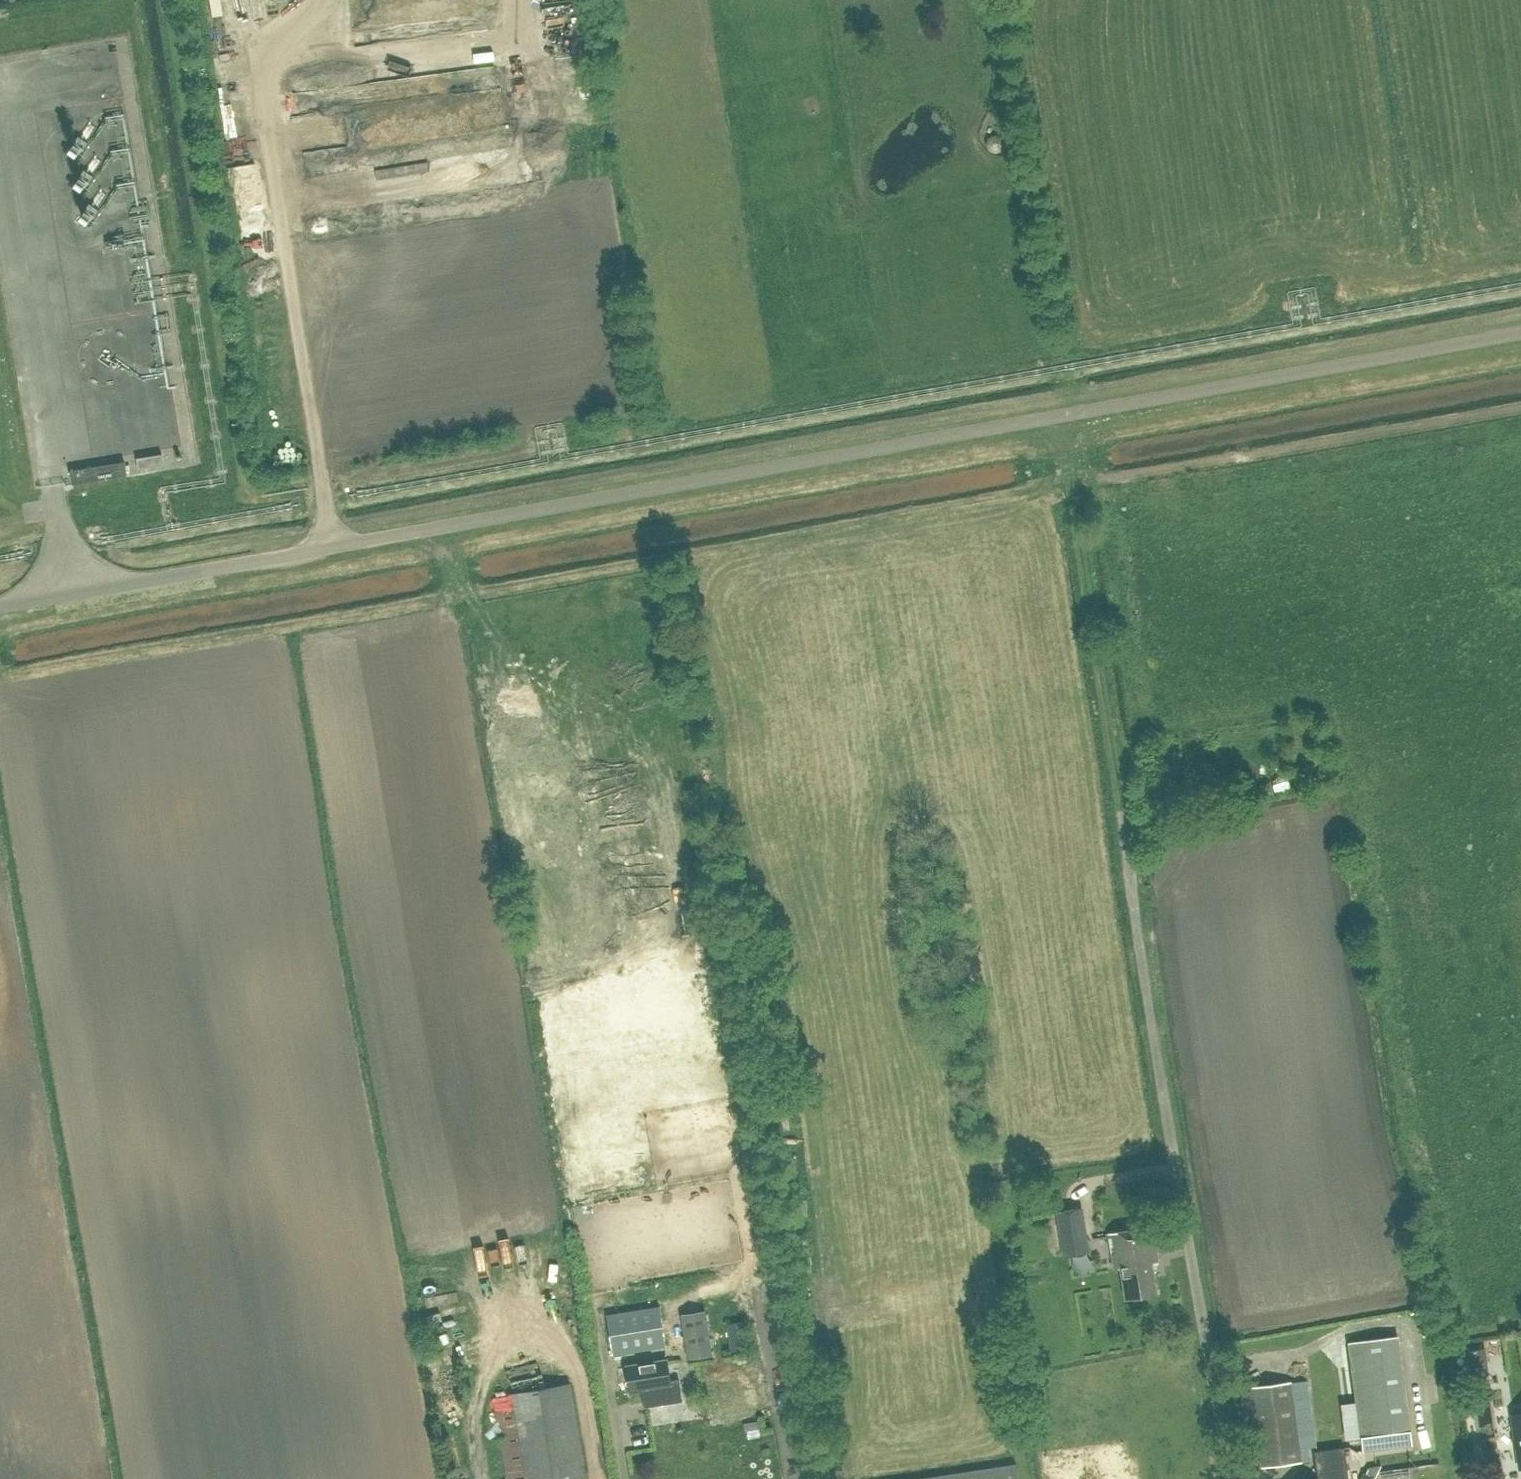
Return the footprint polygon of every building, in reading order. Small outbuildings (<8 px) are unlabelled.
[(128,476),(126,462),(71,470),(73,484),(128,476)] [(1085,1240),(1080,1208),(1056,1212),(1061,1244),(1085,1240)] [(1157,1294),(1152,1262),(1159,1261),(1153,1226),(1108,1233),(1114,1268),(1120,1267),(1126,1299),(1157,1294)] [(613,1355),(669,1345),(663,1306),(606,1315),(613,1355)] [(706,1310),(682,1314),(689,1359),(713,1355),(706,1310)] [(730,1352),(748,1349),(743,1321),(727,1324),(730,1352)] [(1360,1437),(1411,1430),(1399,1336),(1348,1343),(1360,1437)] [(1467,1371),(1488,1368),(1486,1348),(1464,1350),(1467,1371)] [(682,1401),(679,1379),(670,1380),(667,1361),(626,1368),(630,1389),(641,1387),(645,1407),(682,1401)] [(1307,1380),(1291,1382),(1301,1461),(1310,1460),(1309,1447),(1315,1446),(1307,1380)] [(1262,1466),(1301,1461),(1291,1382),(1251,1387),(1262,1466)] [(503,1392),(516,1478),(535,1478),(536,1472),(532,1442),(547,1440),(552,1441),(554,1455),(566,1457),(588,1454),(585,1428),(557,1432),(555,1422),(546,1423),(548,1434),(543,1434),(532,1433),(531,1429),(534,1401),(548,1399),(515,1395),(534,1392),(537,1392),(550,1390),(564,1392),(565,1383),(503,1392)] [(1360,1437),(1356,1401),(1342,1403),(1346,1439),(1360,1437)] [(1520,1468),(1520,1412),(1511,1414),(1519,1469),(1520,1468)] [(1413,1445),(1411,1430),(1360,1437),(1362,1452),(1413,1445)] [(1344,1447),(1314,1451),(1317,1478),(1349,1478),(1344,1447)] [(1017,1463),(915,1478),(1019,1478),(1017,1463)] [(1386,1468),(1387,1478),(1416,1478),(1416,1467),(1386,1468)]
